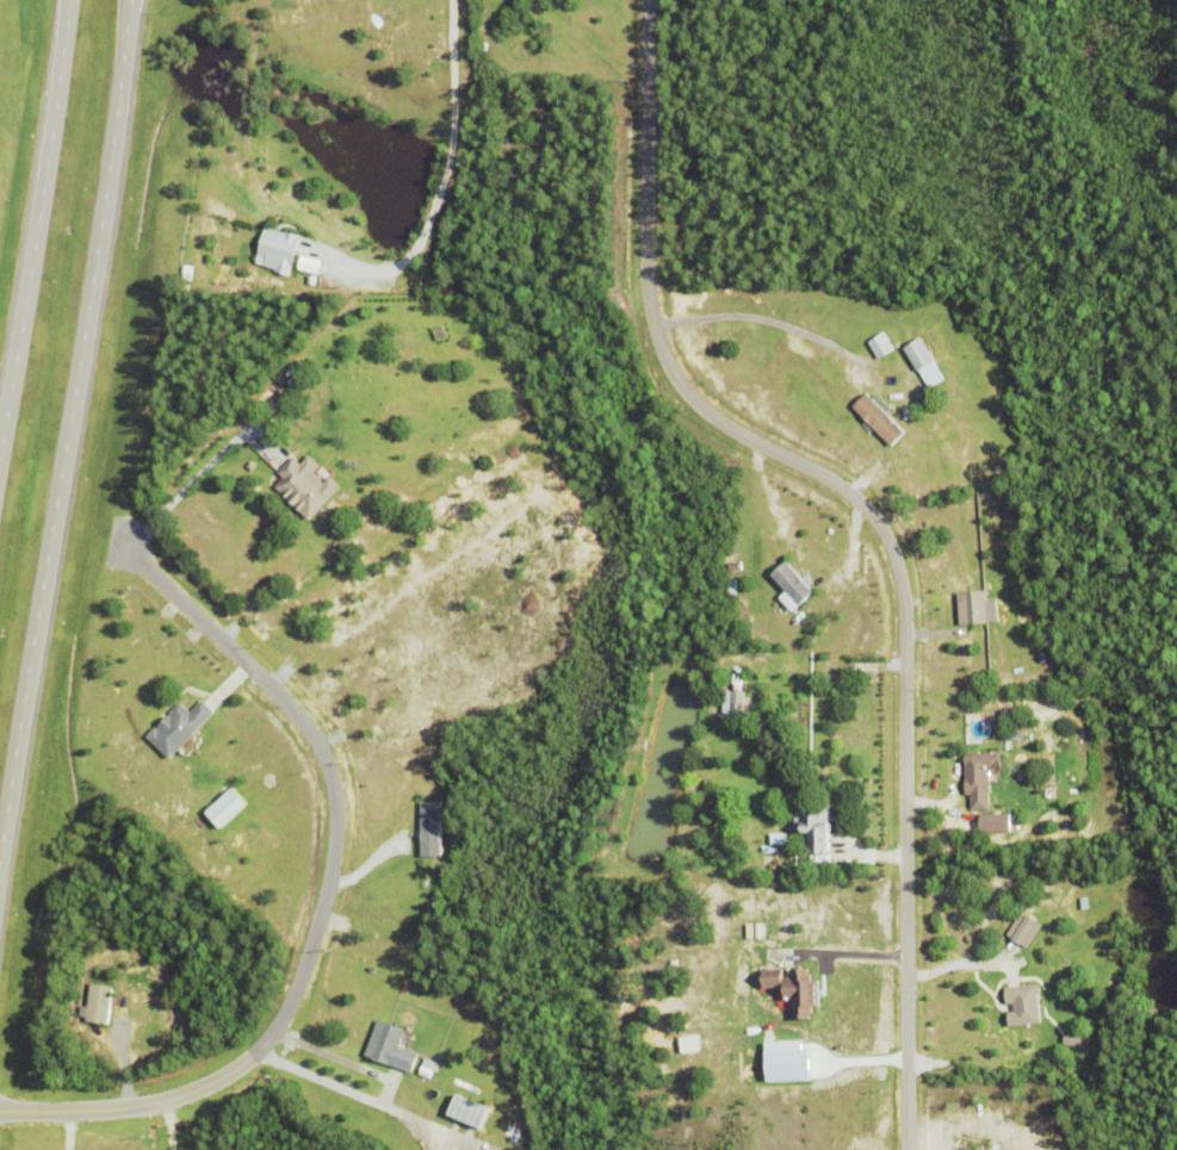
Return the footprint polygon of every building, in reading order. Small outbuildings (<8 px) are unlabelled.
[(274,276),(275,273),(262,269),(265,263),(255,260),(266,230),(285,236),(285,235),(303,241),(289,281),(274,276)] [(325,262),(302,255),(298,270),(321,276),(325,262)] [(866,332),(881,323),(884,329),(868,337),(866,332)] [(867,341),(884,331),(893,349),(878,359),(867,341)] [(903,346),(921,335),(935,359),(917,369),(903,346)] [(876,391),(891,406),(886,411),(904,430),(890,445),(851,405),(866,391),(871,397),(876,391)] [(902,414),(909,409),(913,416),(907,421),(902,414)] [(312,470),(323,479),(329,473),(340,484),(308,518),(273,485),(281,475),(278,472),(293,456),(299,462),(308,453),(318,464),(312,470)] [(244,466),(249,460),(255,466),(250,471),(244,466)] [(770,572),(786,559),(814,591),(798,604),(770,572)] [(730,562),(741,561),(742,570),(730,571),(730,562)] [(956,591),(985,590),(987,621),(959,623),(956,591)] [(797,614),(801,610),(813,626),(809,629),(797,614)] [(730,713),(731,690),(745,691),(743,714),(730,713)] [(169,757),(148,734),(180,701),(190,710),(202,698),(213,711),(169,757)] [(990,781),(990,791),(989,791),(989,808),(970,809),(970,795),(965,795),(964,753),(999,752),(1001,766),(987,766),(989,781),(990,781)] [(239,804),(224,788),(198,812),(213,828),(239,804)] [(420,801),(440,801),(441,856),(421,856),(420,801)] [(824,804),(828,802),(831,804),(831,808),(829,810),(830,850),(810,851),(810,832),(795,832),(794,801),(811,801),(811,804),(824,804)] [(1007,831),(1007,813),(972,813),(972,831),(1007,831)] [(1040,925),(1019,912),(1004,936),(1024,949),(1040,925)] [(101,971),(103,964),(116,965),(116,972),(101,971)] [(819,1005),(812,1005),(812,1013),(810,1013),(810,1018),(793,1018),(793,1000),(787,1000),(787,1011),(778,1011),(776,986),(763,987),(762,975),(786,974),(786,984),(791,984),(791,968),(809,966),(809,972),(811,972),(811,980),(818,980),(819,1005)] [(86,1020),(91,982),(113,986),(109,1024),(86,1020)] [(1008,1025),(1006,1012),(1014,1011),(1012,1003),(1006,1003),(1004,988),(1036,983),(1041,987),(1041,990),(1039,994),(1041,1021),(1008,1025)] [(364,1053),(378,1019),(404,1030),(397,1046),(417,1053),(410,1073),(364,1053)] [(1065,1045),(1065,1034),(1082,1036),(1082,1046),(1065,1045)] [(417,1074),(425,1058),(434,1062),(428,1078),(417,1074)] [(472,1129),(481,1108),(447,1094),(438,1115),(472,1129)]
